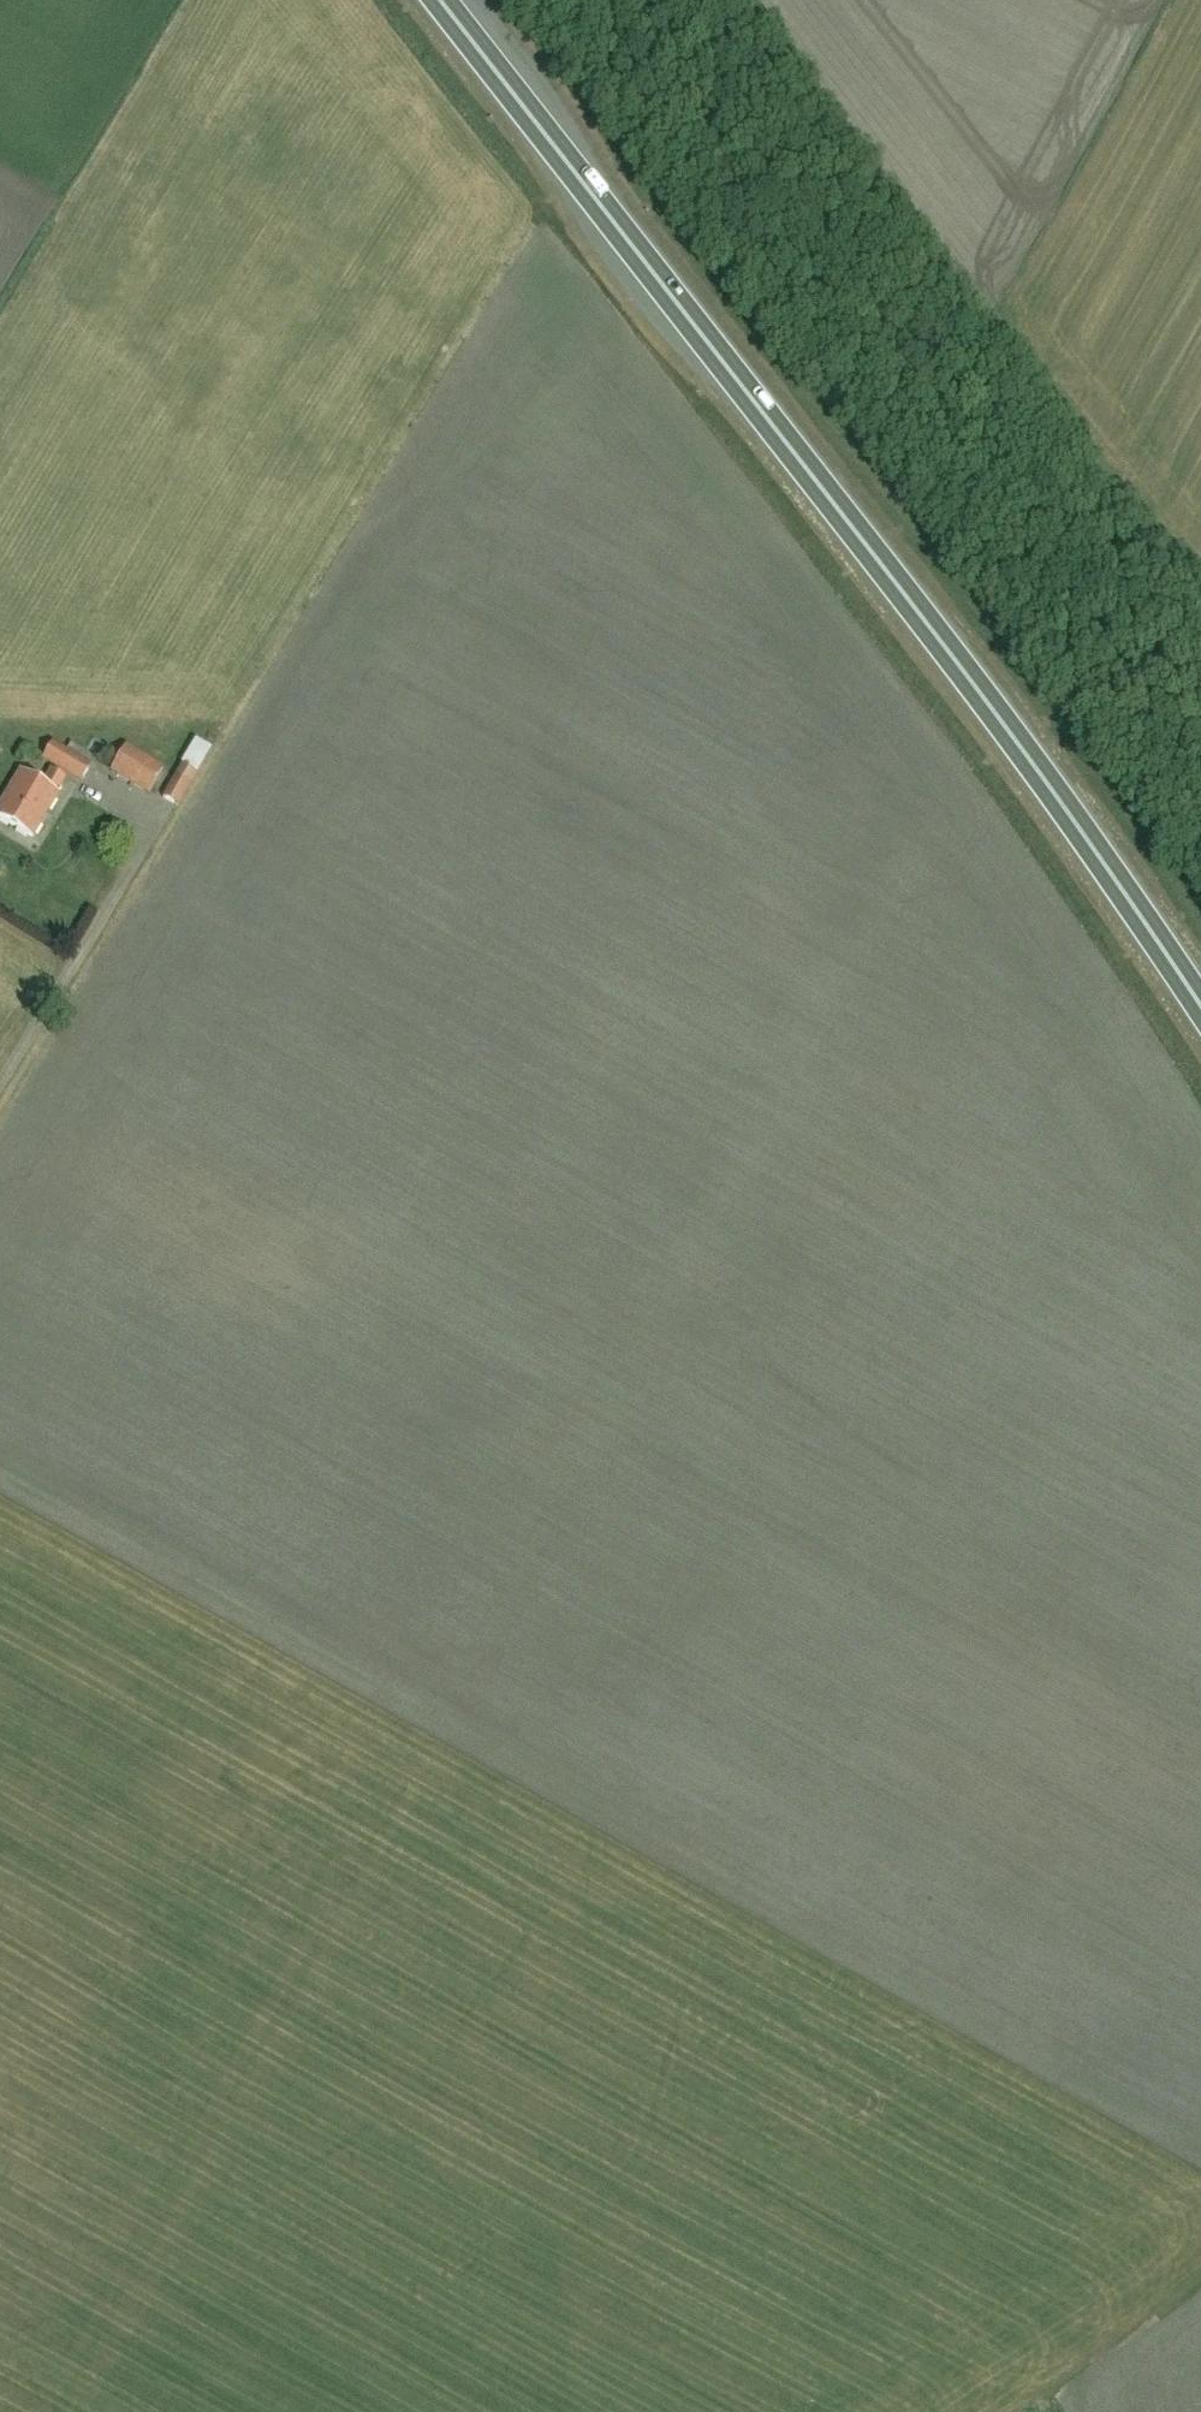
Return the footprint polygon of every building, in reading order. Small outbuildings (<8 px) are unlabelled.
[(82,784),(93,766),(82,760),(86,754),(71,745),(67,751),(53,743),(42,761),(82,784)] [(183,760),(201,767),(206,752),(188,746),(183,760)] [(149,794),(163,770),(126,748),(112,772),(149,794)] [(182,764),(162,797),(177,806),(197,773),(182,764)] [(67,779),(53,770),(44,786),(22,772),(0,808),(0,818),(31,837),(59,794),(58,793),(67,779)]
